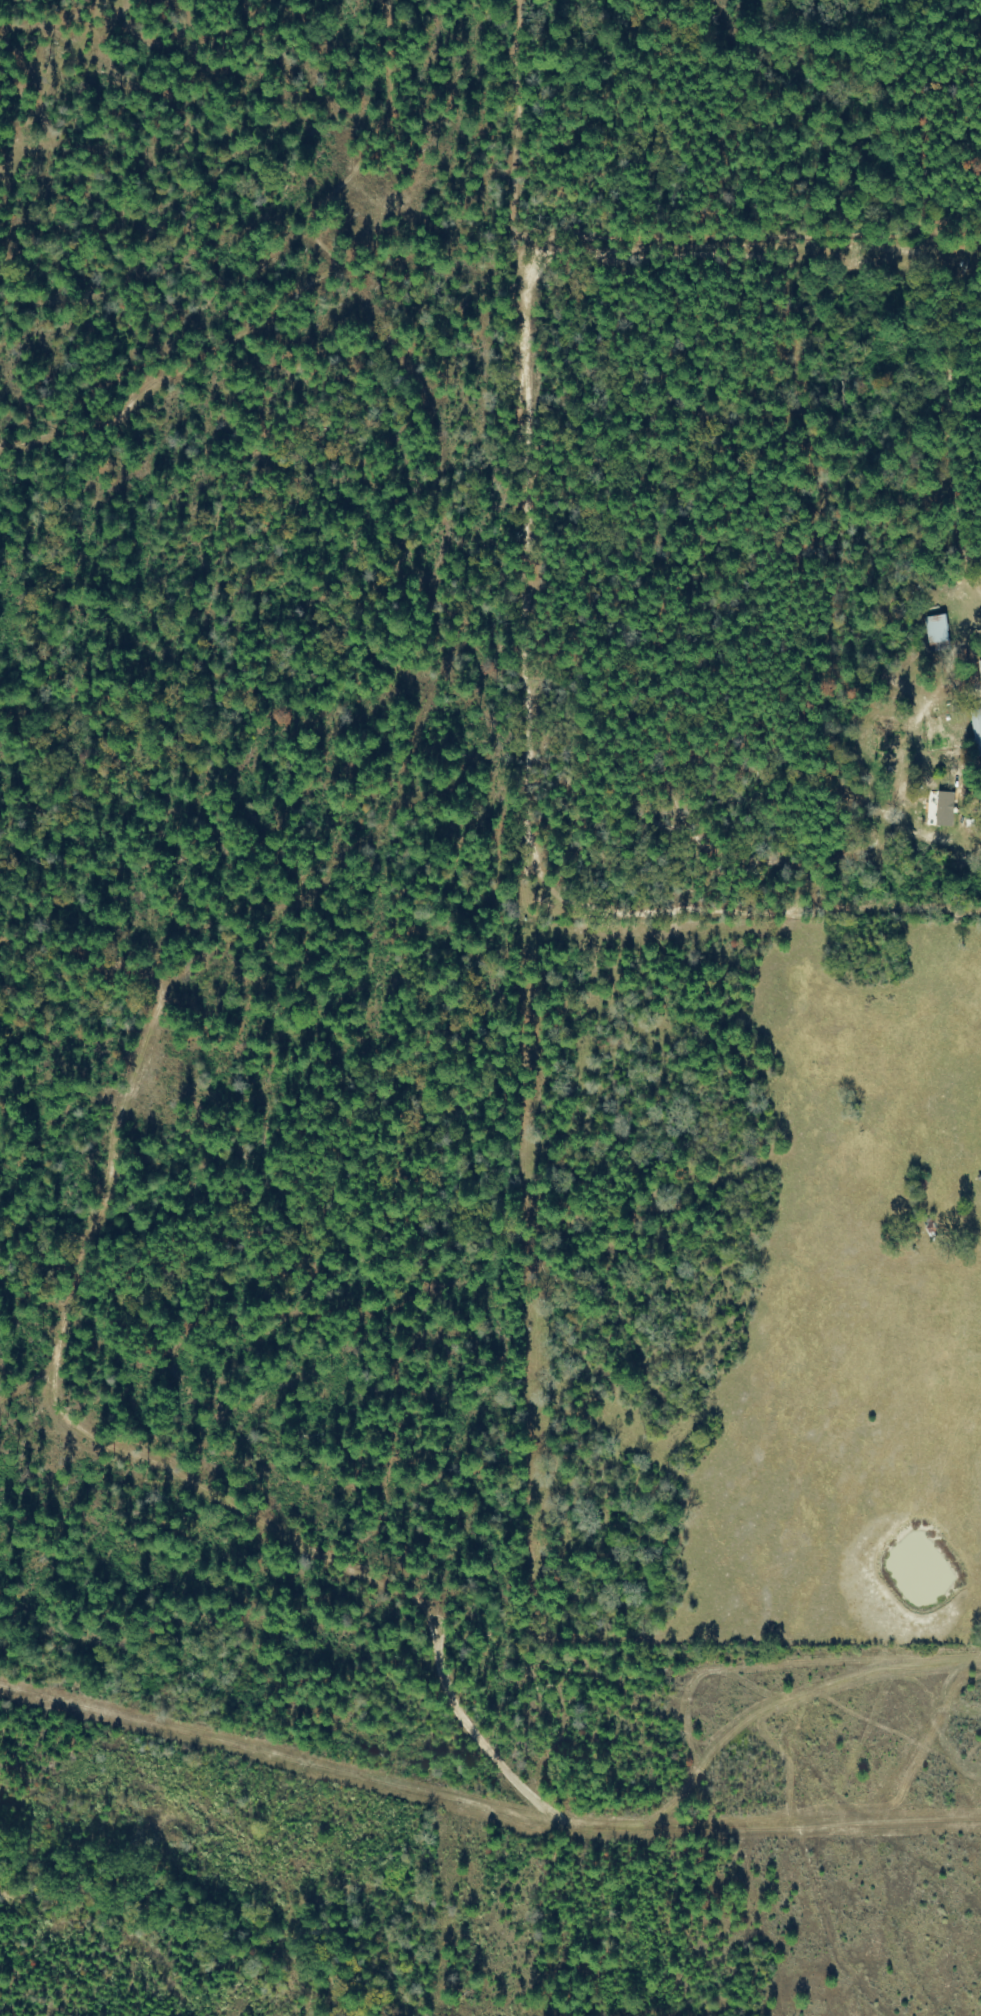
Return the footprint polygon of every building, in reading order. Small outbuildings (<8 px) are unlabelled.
[(924,619),(929,654),(951,652),(946,616),(924,619)] [(979,759),(980,758),(980,711),(970,713),(979,759)] [(973,1005),(972,1025),(980,1025),(980,1005),(973,1005)]
